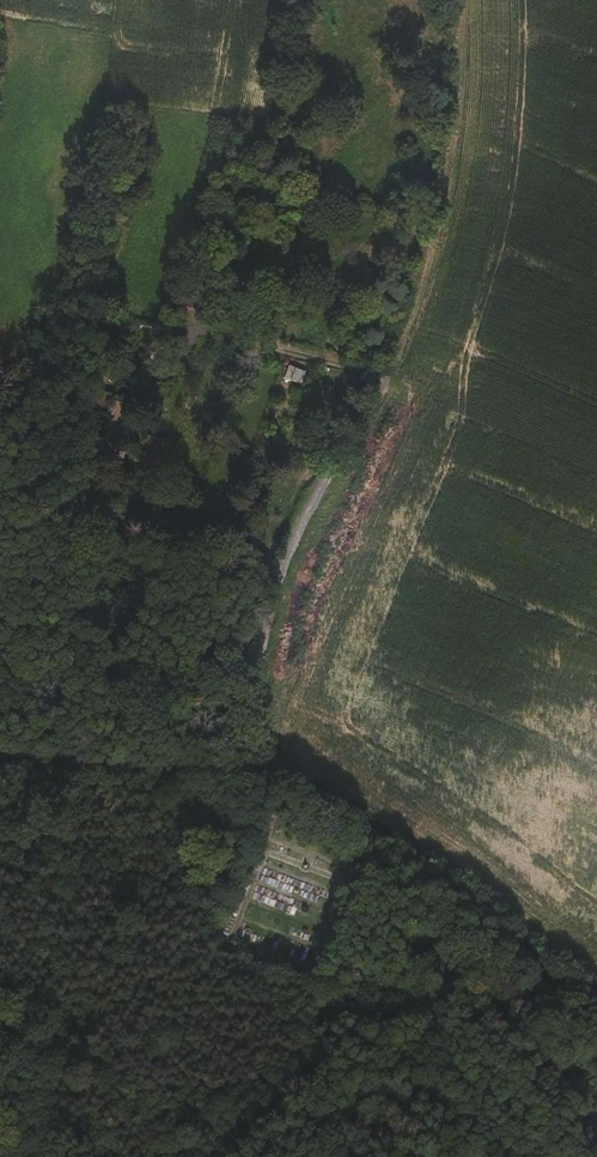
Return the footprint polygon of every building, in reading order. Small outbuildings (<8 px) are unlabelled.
[(371,347),(377,326),(362,322),(356,343),(371,347)] [(314,385),(318,371),(301,367),(298,381),(314,385)] [(110,422),(115,394),(107,393),(101,420),(110,422)]
